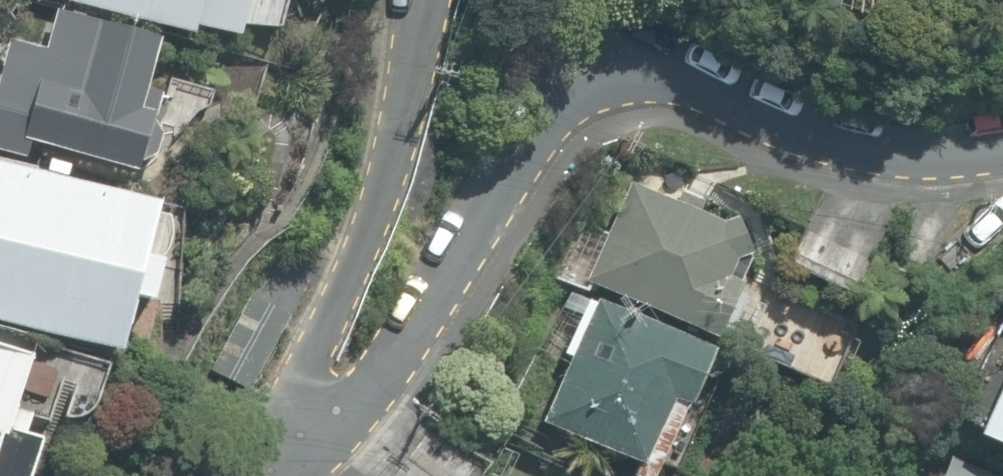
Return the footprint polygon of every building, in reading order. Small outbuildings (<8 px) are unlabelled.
[(195,38),(199,24),(226,32),(229,23),(234,25),(241,0),(67,0),(66,4),(195,38)] [(139,173),(142,165),(158,157),(163,140),(153,125),(156,117),(158,118),(164,96),(148,92),(162,42),(56,13),(46,51),(9,40),(0,74),(0,119),(26,126),(22,140),(139,173)] [(123,355),(136,302),(154,307),(165,262),(159,261),(173,203),(155,198),(152,206),(0,167),(0,324),(123,355)] [(590,288),(715,346),(741,288),(739,286),(751,259),(737,221),(721,227),(697,216),(702,205),(680,194),(675,205),(630,185),(607,235),(581,222),(555,279),(587,294),(590,288)] [(204,377),(246,400),(289,320),(247,297),(204,377)] [(685,409),(687,411),(713,354),(598,300),(540,424),(634,467),(630,475),(654,475),(685,409)] [(41,443),(28,439),(34,417),(16,411),(34,354),(0,343),(0,475),(30,475),(41,443)] [(1002,451),(1002,382),(977,438),(1002,451)] [(951,459),(943,475),(989,475),(951,459)]
